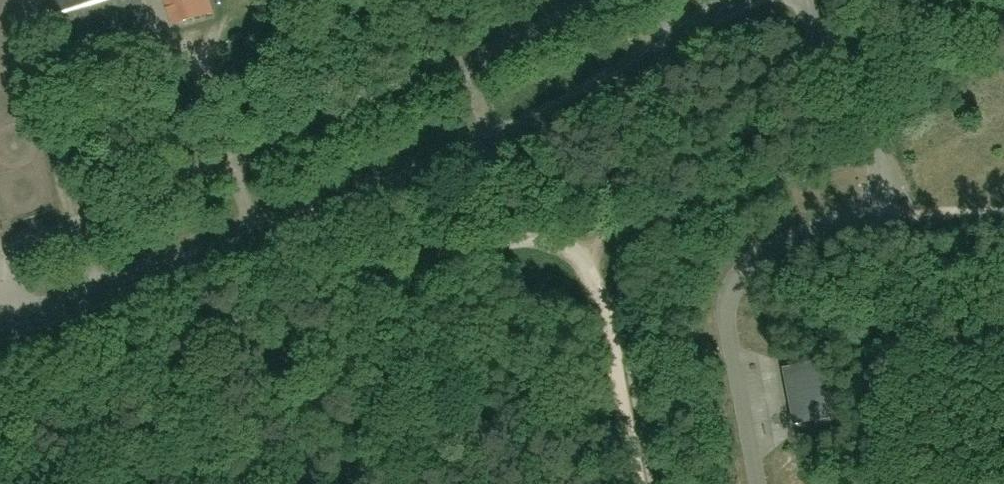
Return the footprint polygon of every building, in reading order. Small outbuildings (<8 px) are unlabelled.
[(55,29),(103,14),(107,28),(145,17),(140,0),(46,0),(55,29)] [(208,0),(165,0),(172,23),(212,11),(208,0)] [(783,369),(794,424),(833,416),(822,361),(783,369)]
